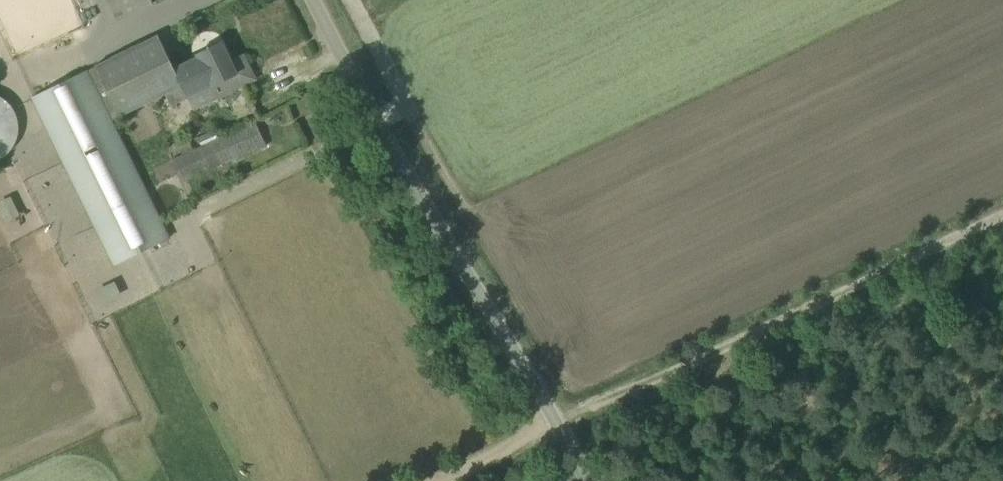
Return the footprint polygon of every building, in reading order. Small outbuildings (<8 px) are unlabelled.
[(158,35),(88,69),(113,120),(165,94),(171,108),(187,100),(189,99),(195,111),(257,79),(245,53),(231,60),(223,42),(197,55),(198,57),(175,68),(158,35)] [(113,120),(88,69),(33,96),(105,250),(113,266),(173,236),(164,219),(113,120)] [(2,158),(4,156),(7,154),(9,152),(11,150),(13,147),(15,145),(16,142),(17,139),(18,136),(19,133),(19,130),(19,127),(19,124),(19,121),(18,118),(17,115),(16,113),(15,110),(13,107),(11,105),(9,103),(7,100),(4,99),(2,97),(0,96),(0,159),(2,158)] [(206,145),(173,160),(182,181),(266,143),(256,121),(219,138),(216,131),(203,137),(206,145)]
